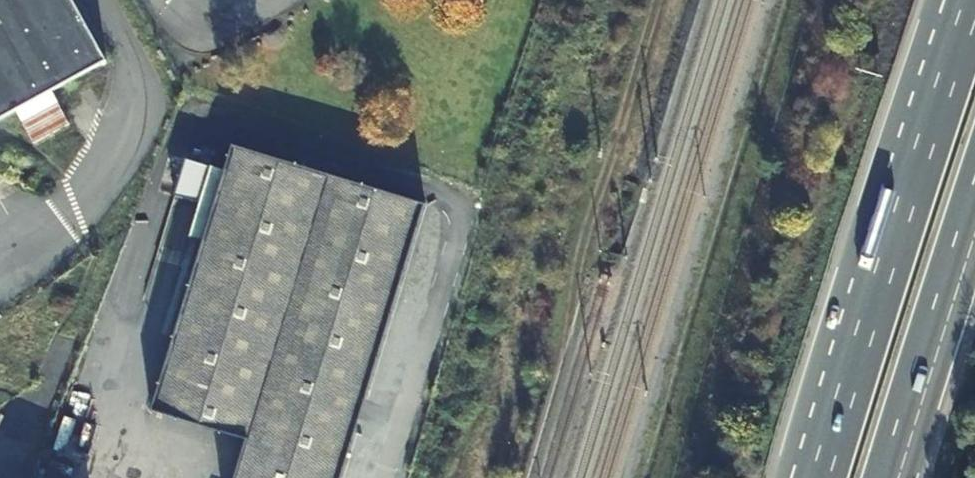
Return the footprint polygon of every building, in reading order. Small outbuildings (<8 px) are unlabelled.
[(95,63),(58,0),(0,0),(0,119),(95,63)] [(47,106),(12,126),(24,148),(60,127),(47,106)] [(217,477),(328,477),(424,203),(234,137),(143,397),(234,429),(217,477)] [(42,445),(79,348),(59,340),(22,438),(42,445)]
